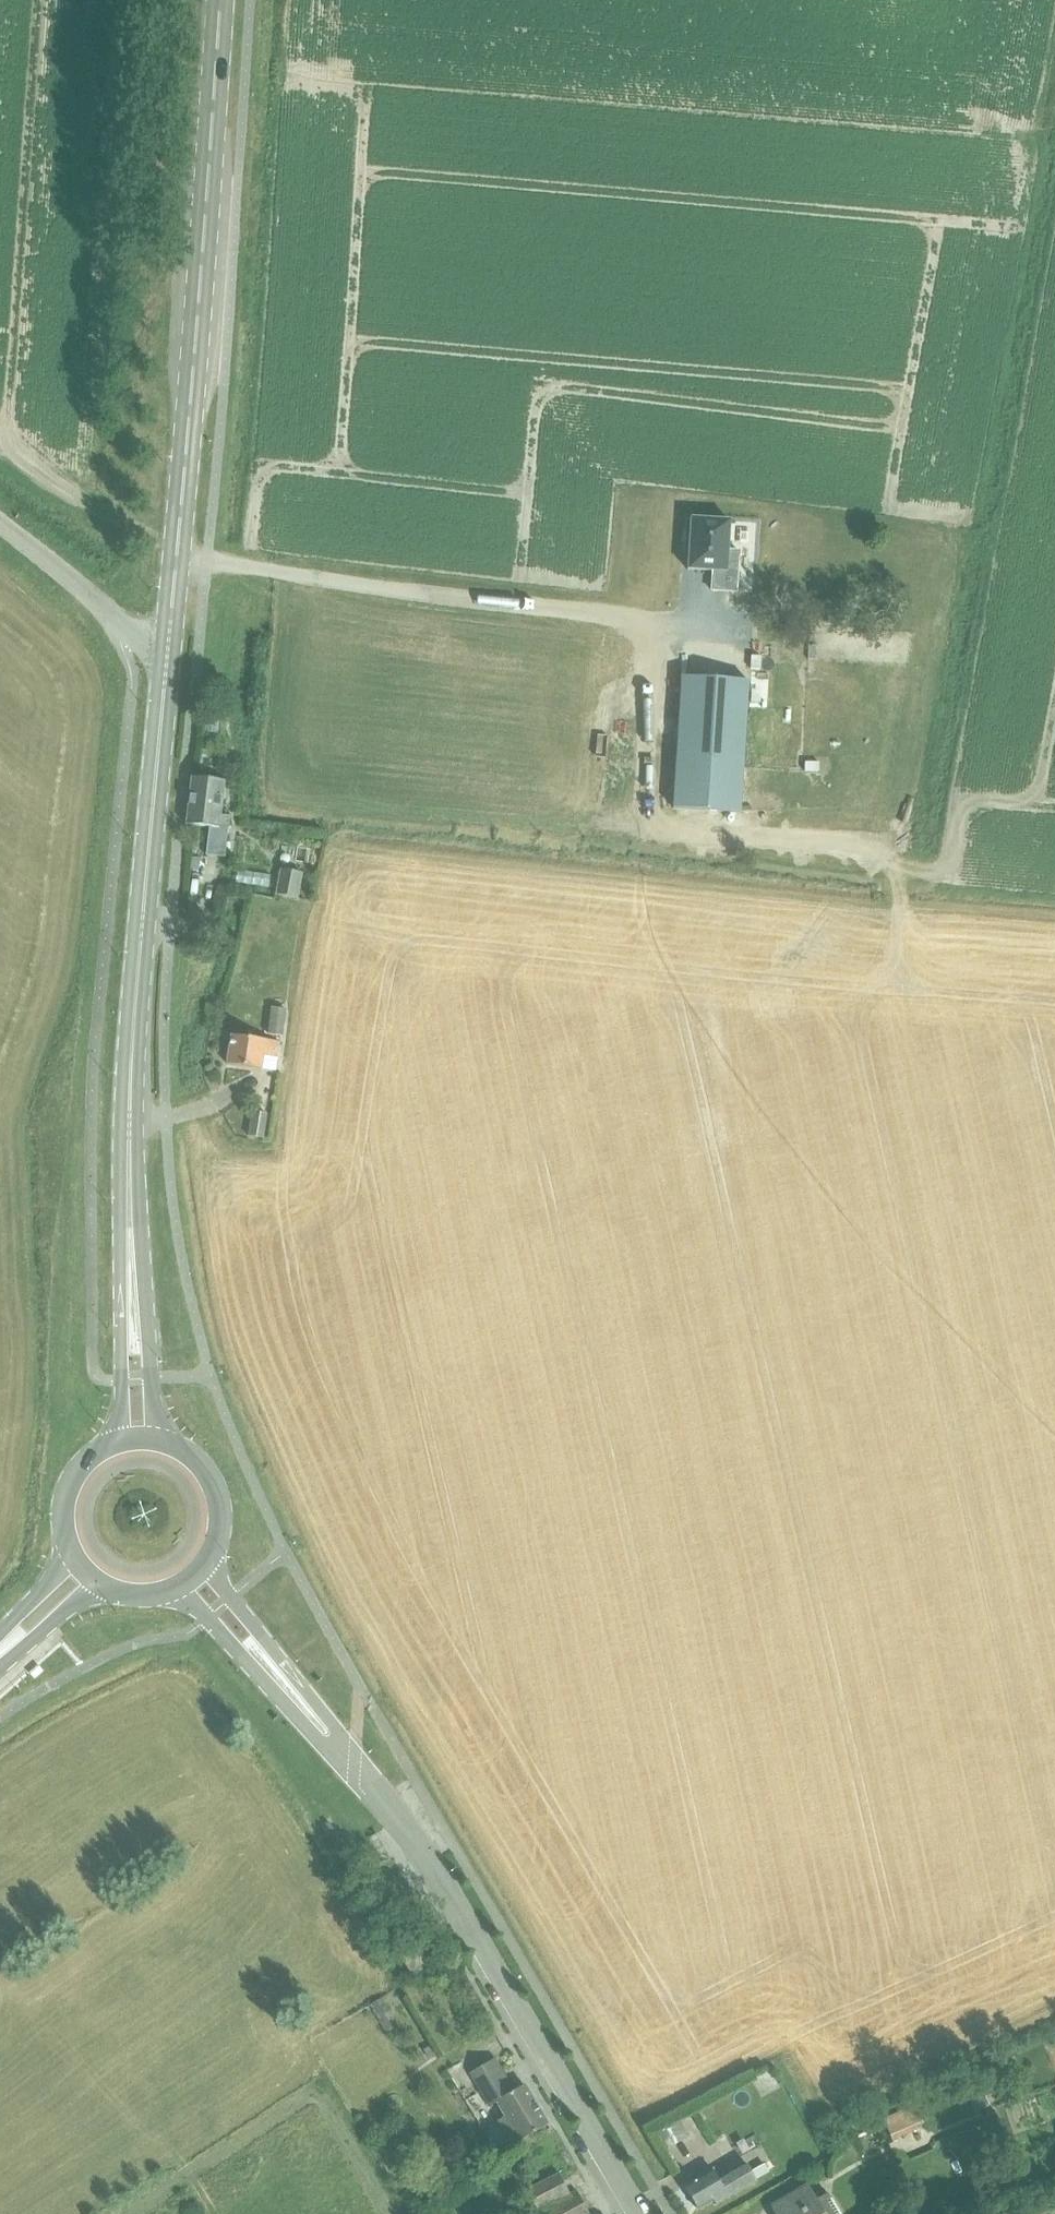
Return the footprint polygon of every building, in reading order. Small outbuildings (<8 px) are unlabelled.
[(687,567),(687,570),(690,570),(690,569),(703,570),(713,571),(712,584),(712,590),(728,591),(736,592),(737,579),(739,551),(728,551),(729,535),(729,523),(730,523),(730,521),(728,521),(727,521),(693,519),(693,518),(691,518),(691,520),(690,521),(691,521),(690,530),(690,539),(689,539),(689,544),(689,549),(689,558),(688,567),(687,567)] [(773,636),(775,652),(792,650),(791,635),(773,636)] [(740,813),(749,680),(681,676),(673,809),(740,813)] [(225,857),(226,843),(228,818),(220,818),(223,780),(191,777),(187,824),(209,826),(206,855),(225,857)] [(191,857),(191,868),(199,868),(200,858),(191,857)] [(297,896),(300,872),(280,869),(276,893),(297,896)] [(275,887),(276,872),(240,870),(239,885),(275,887)] [(271,1007),(268,1034),(283,1035),(286,1008),(271,1007)] [(231,1034),(227,1062),(261,1067),(263,1054),(275,1056),(278,1040),(231,1034)] [(252,1110),(248,1135),(263,1138),(267,1113),(252,1110)] [(425,1968),(418,1953),(406,1959),(413,1973),(425,1968)] [(385,1995),(370,2004),(378,2019),(393,2011),(385,1995)] [(437,2055),(432,2046),(424,2050),(429,2059),(437,2055)] [(495,2060),(471,2074),(489,2106),(496,2102),(504,2117),(499,2120),(513,2145),(547,2125),(525,2086),(514,2092),(495,2060)] [(923,2101),(883,2119),(892,2140),(932,2122),(923,2101)] [(679,2117),(654,2131),(664,2149),(689,2136),(679,2117)] [(714,2172),(685,2189),(698,2211),(714,2202),(717,2207),(758,2184),(756,2180),(751,2171),(748,2167),(720,2183),(714,2172)] [(528,2192),(540,2213),(591,2213),(579,2193),(573,2196),(561,2174),(528,2192)] [(808,2189),(773,2210),(776,2213),(839,2213),(829,2197),(817,2204),(808,2189)]
